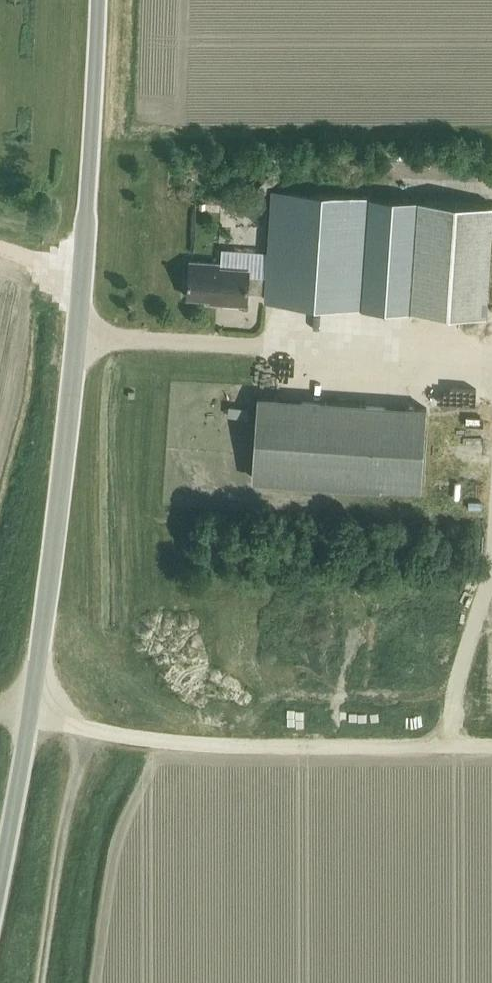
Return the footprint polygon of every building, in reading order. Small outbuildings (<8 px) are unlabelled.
[(374,197),(273,190),(267,275),(266,292),(266,300),(366,307),(374,197)] [(423,200),(374,196),(374,197),(366,307),(415,311),(423,200)] [(423,200),(415,311),(486,315),(491,227),(491,204),(423,200)] [(248,291),(266,292),(267,275),(249,273),(249,268),(219,266),(220,263),(189,261),(187,297),(223,299),(222,303),(247,304),(248,291)] [(421,489),(426,408),(257,396),(252,477),(421,489)] [(233,400),(233,411),(250,411),(251,400),(233,400)] [(471,481),(483,494),(491,487),(479,474),(471,481)]
